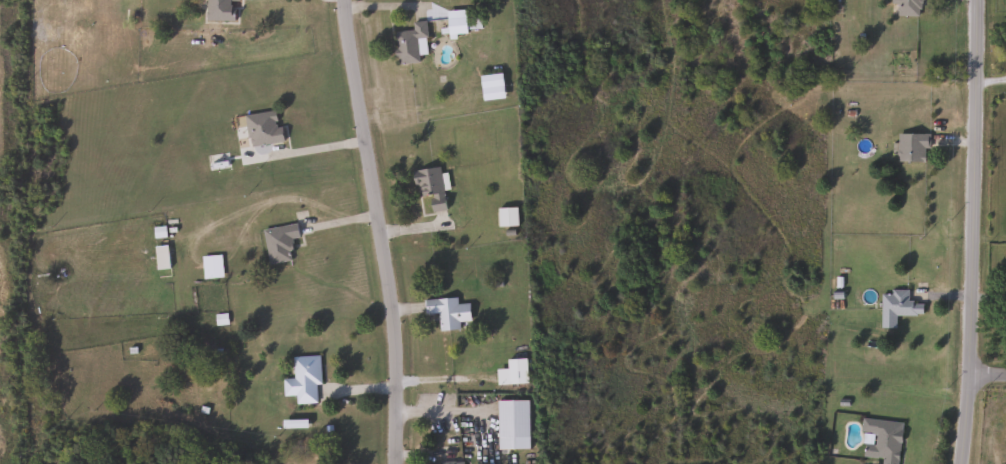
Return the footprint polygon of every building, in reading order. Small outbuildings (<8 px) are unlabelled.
[(205,21),(205,0),(237,0),(237,21),(205,21)] [(896,15),(896,0),(921,0),(921,15),(896,15)] [(418,63),(396,65),(393,31),(411,30),(411,22),(424,21),(427,54),(418,55),(418,63)] [(281,141),(249,147),(243,116),(276,110),(281,141)] [(926,133),(926,161),(896,161),(896,133),(926,133)] [(414,169),(440,168),(443,212),(418,214),(414,169)] [(516,207),(516,226),(496,226),(496,207),(516,207)] [(288,239),(291,260),(268,264),(262,229),(296,224),(298,237),(288,239)] [(219,254),(223,276),(203,280),(199,257),(219,254)] [(880,316),(880,292),(907,292),(907,302),(921,302),(921,316),(880,316)] [(459,329),(438,330),(437,314),(424,315),(423,300),(456,298),(457,304),(468,304),(469,321),(459,322),(459,329)] [(282,396),(282,379),(293,378),(292,356),(317,355),(318,403),(295,404),(295,396),(282,396)] [(496,385),(495,369),(506,368),(506,359),(525,358),(526,383),(496,385)] [(527,400),(527,449),(496,449),(496,400),(527,400)] [(901,422),(897,463),(881,463),(881,458),(858,456),(862,419),(901,422)]
